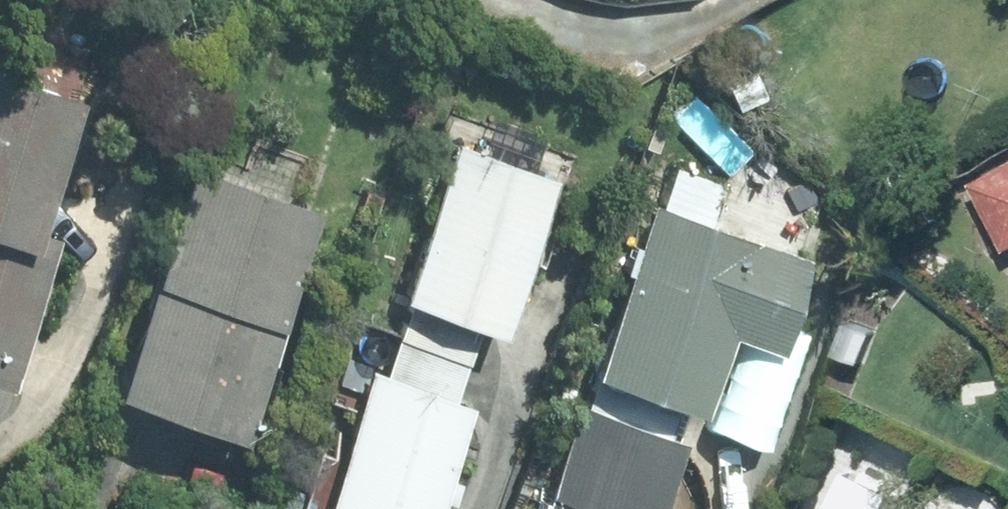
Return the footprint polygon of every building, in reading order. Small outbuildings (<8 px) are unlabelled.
[(0,72),(0,363),(50,230),(23,221),(69,97),(0,72)] [(489,330),(547,172),(444,133),(386,291),(403,297),(389,332),(458,357),(470,322),(489,330)] [(967,184),(1005,253),(1007,252),(1007,162),(967,184)] [(181,167),(97,396),(226,442),(309,214),(181,167)] [(794,257),(642,199),(576,370),(682,409),(713,328),(760,346),(794,257)] [(845,323),(833,355),(858,364),(870,332),(845,323)] [(458,357),(389,332),(376,368),(362,363),(308,508),(422,508),(463,400),(444,392),(458,357)] [(570,402),(531,508),(653,508),(678,441),(570,402)]
